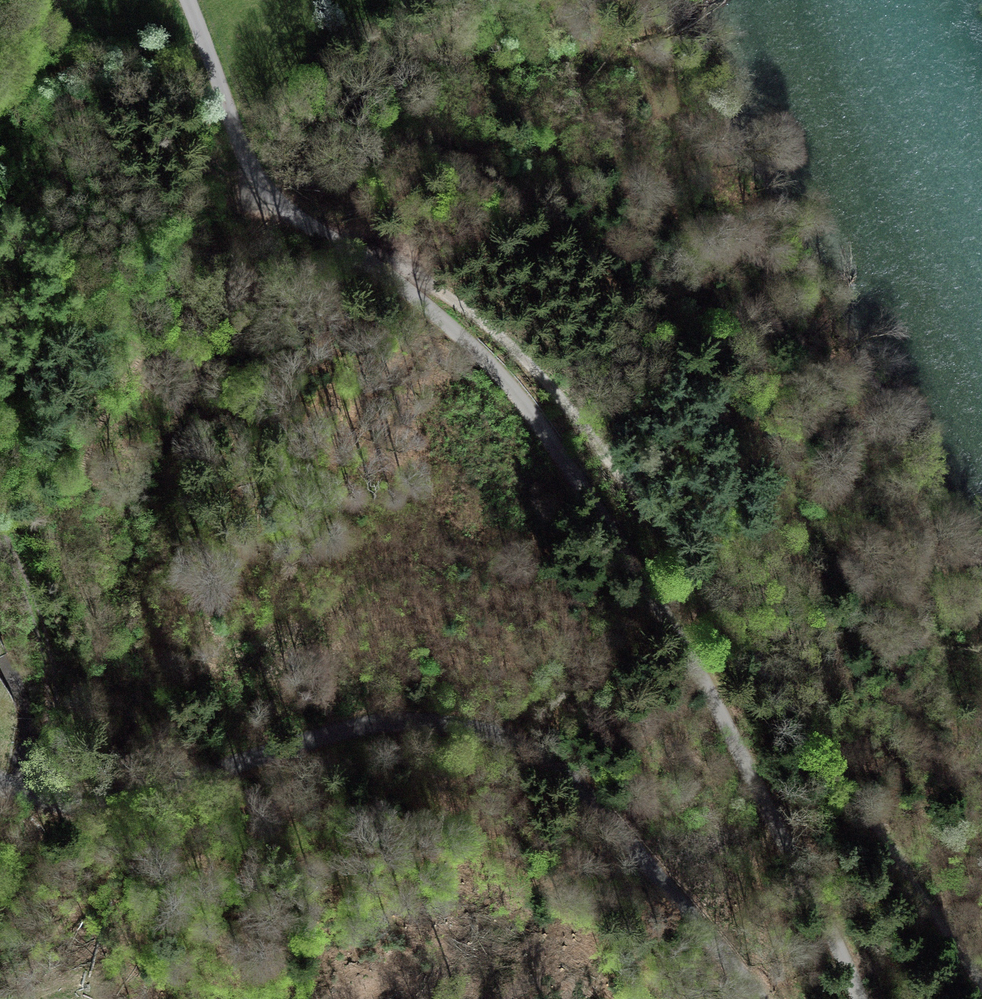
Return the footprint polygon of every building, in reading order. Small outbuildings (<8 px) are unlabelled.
[(11,655),(0,635),(0,660),(11,655)]
